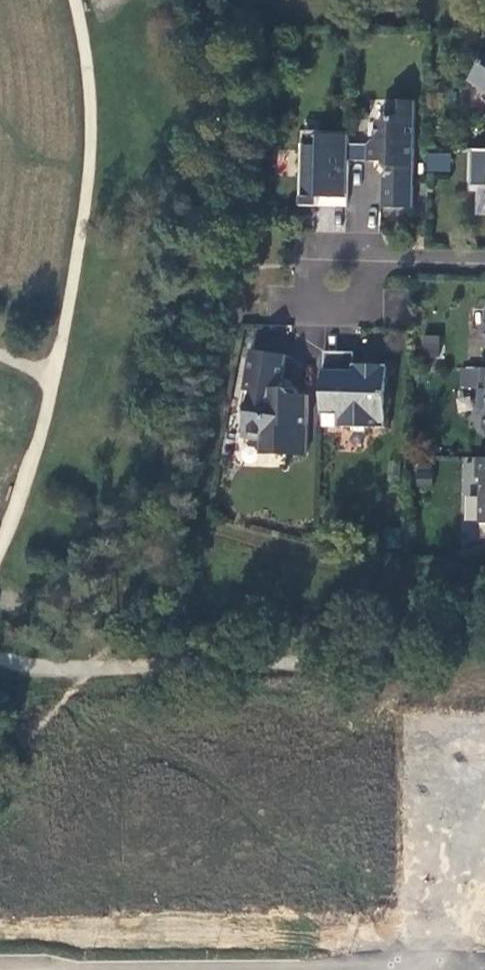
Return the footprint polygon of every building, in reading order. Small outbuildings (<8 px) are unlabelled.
[(470,77),(484,89),(484,56),(470,77)] [(412,204),(413,97),(388,96),(387,116),(377,116),(377,134),(367,141),(367,157),(383,158),(388,165),(388,175),(383,175),(382,204),(412,204)] [(321,186),(348,187),(349,131),(303,129),(302,194),(321,195),(321,186)] [(424,171),(450,172),(451,153),(425,152),(424,171)] [(321,186),(321,195),(348,195),(348,187),(321,186)] [(422,354),(439,354),(439,336),(422,335),(422,354)] [(287,352),(252,346),(249,362),(253,368),(251,378),(247,377),(243,402),(249,404),(245,428),(263,431),(263,446),(279,448),(284,453),(307,453),(307,393),(291,393),(286,386),(281,385),(287,352)] [(322,346),(322,366),(353,367),(353,347),(322,346)] [(322,366),(321,421),(386,423),(388,360),(364,359),(364,367),(353,367),(322,366)] [(466,362),(466,382),(484,382),(484,362),(466,362)]
